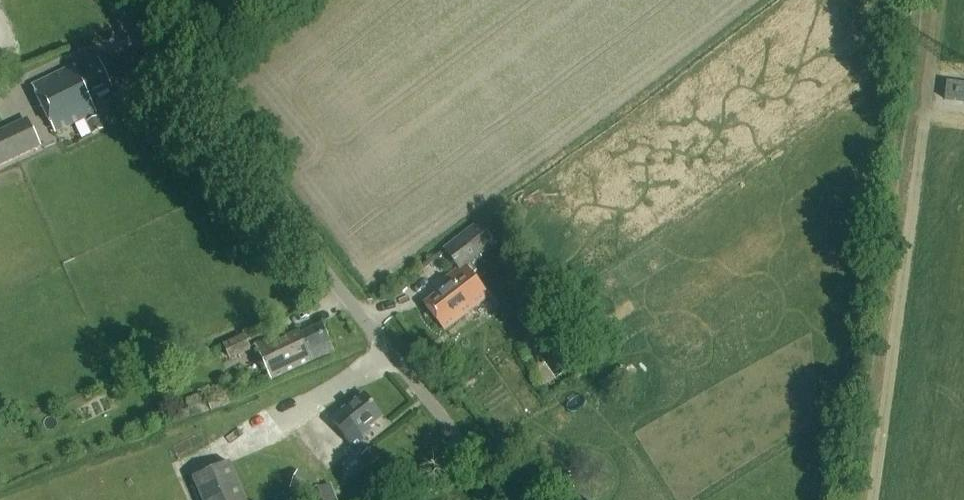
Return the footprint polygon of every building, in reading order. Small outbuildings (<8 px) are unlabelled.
[(33,86),(56,134),(86,119),(94,135),(106,129),(91,99),(112,88),(98,60),(77,71),(74,66),(33,86)] [(945,100),(963,102),(963,85),(948,83),(945,100)] [(43,147),(31,124),(0,140),(0,169),(43,147)] [(446,330),(489,297),(472,276),(477,271),(473,265),(483,257),(481,255),(496,243),(480,223),(444,250),(459,269),(448,278),(453,284),(426,305),(446,330)] [(548,310),(540,298),(516,314),(525,326),(548,310)] [(272,381),(334,352),(322,326),(300,336),(299,333),(288,339),(285,332),(255,346),(272,381)] [(224,346),(230,358),(251,349),(246,336),(224,346)] [(632,363),(602,382),(608,391),(637,371),(632,363)] [(225,385),(187,400),(193,414),(210,407),(211,410),(232,402),(225,385)] [(327,414),(302,432),(330,468),(366,441),(364,439),(372,433),(370,430),(383,420),(364,396),(332,420),(327,414)] [(380,459),(372,448),(362,455),(371,466),(380,459)] [(232,464),(195,479),(203,499),(246,499),(232,464)] [(326,470),(321,489),(304,496),(306,499),(337,499),(326,470)]
